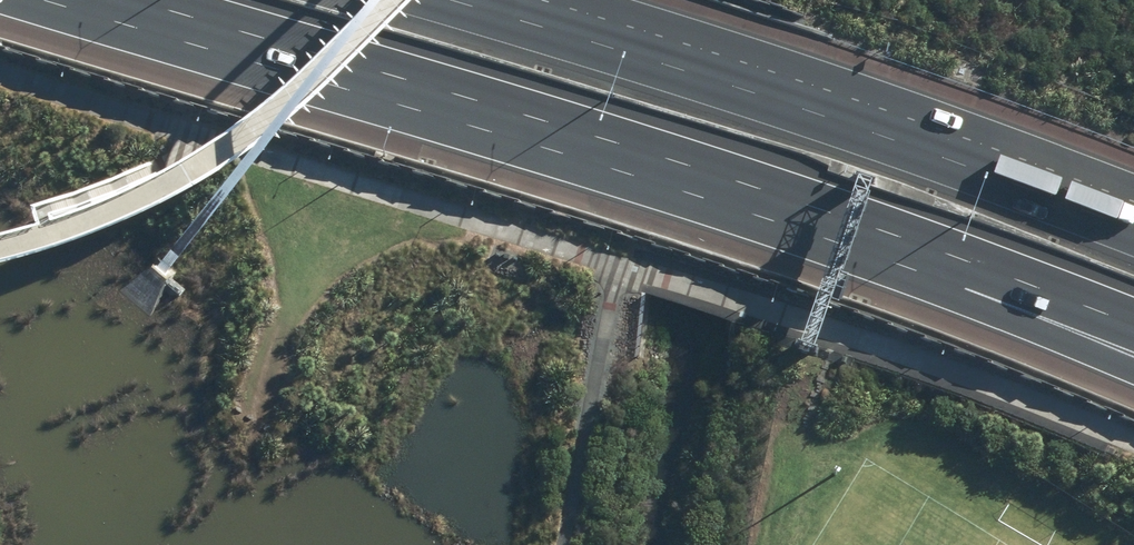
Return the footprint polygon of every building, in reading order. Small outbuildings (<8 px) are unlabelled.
[(171,273),(156,262),(122,291),(146,318),(166,288),(179,297),(188,284),(171,273)]
